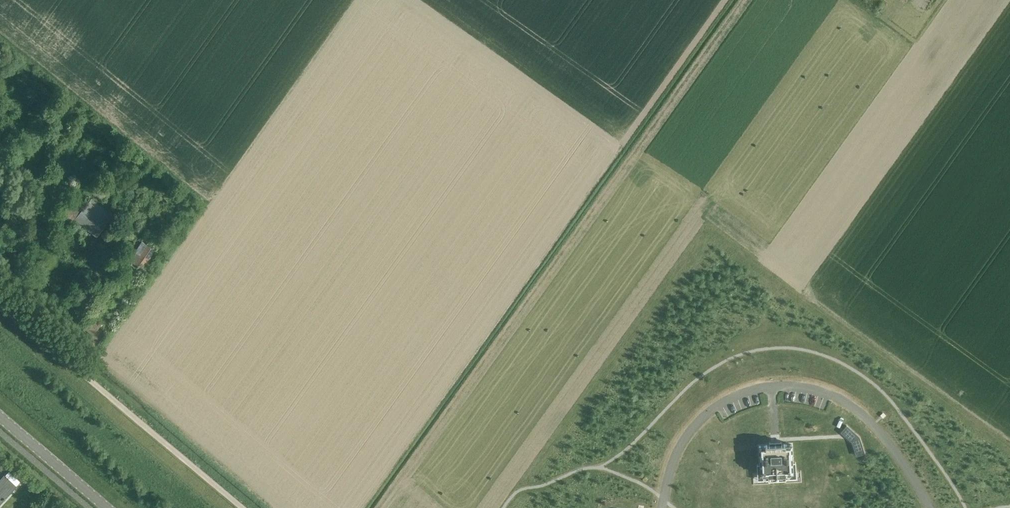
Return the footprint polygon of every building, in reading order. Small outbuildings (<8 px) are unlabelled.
[(98,236),(114,215),(102,205),(101,206),(92,198),(75,219),(98,236)] [(154,251),(146,245),(134,263),(142,268),(154,251)] [(93,317),(85,329),(94,335),(102,324),(93,317)] [(847,425),(842,430),(846,434),(851,429),(847,426),(847,425)] [(765,445),(759,446),(759,455),(760,455),(761,474),(768,474),(785,473),(793,472),(792,453),(792,444),(785,444),(765,445)] [(0,480),(0,503),(0,504),(16,486),(20,482),(8,471),(0,480)] [(40,507),(54,507),(55,506),(47,499),(40,507)]
